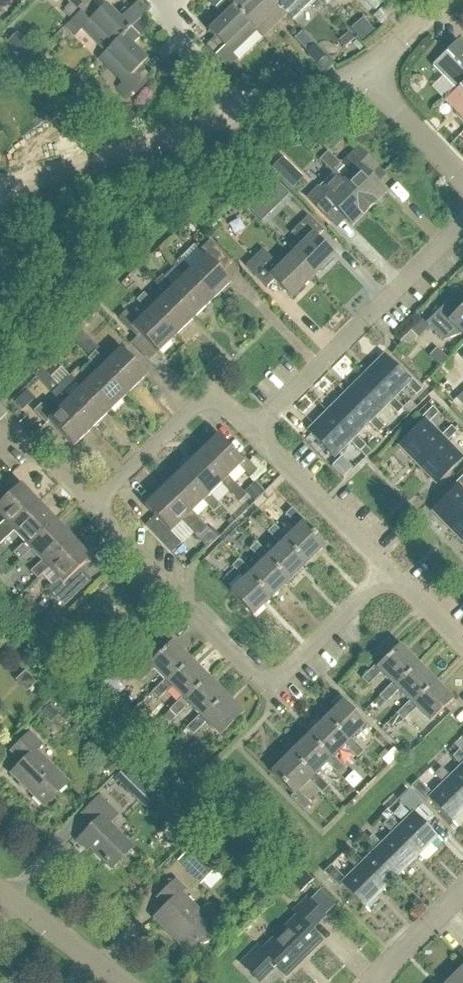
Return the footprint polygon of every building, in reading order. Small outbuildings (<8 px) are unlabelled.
[(74,18),(90,2),(93,0),(66,0),(70,4),(65,9),(74,18)] [(255,32),(256,31),(238,14),(239,13),(232,7),(232,8),(224,0),(210,0),(208,2),(222,17),(208,31),(214,38),(205,46),(227,69),(237,59),(232,54),(255,32)] [(248,4),(244,0),(224,0),(232,8),(232,7),(239,13),(238,14),(256,31),(255,32),(261,38),(286,14),(272,0),(252,0),(248,4)] [(286,14),(292,21),(313,0),(272,0),(286,14)] [(90,2),(74,18),(67,24),(64,28),(73,38),(77,34),(82,29),(105,53),(122,36),(123,36),(129,30),(128,29),(137,21),(137,22),(145,14),(148,11),(140,3),(121,22),(105,6),(99,12),(90,2)] [(387,5),(374,17),(381,25),(394,13),(387,5)] [(122,36),(105,53),(98,59),(122,83),(117,88),(126,98),(149,76),(140,67),(146,60),(132,46),(147,31),(137,22),(137,21),(128,29),(129,30),(123,36),(122,36)] [(346,50),(355,41),(349,34),(340,43),(346,50)] [(457,41),(432,66),(455,90),(455,91),(462,83),(462,48),(457,41)] [(16,53),(25,63),(35,53),(26,44),(16,53)] [(306,53),(318,66),(326,74),(332,67),(313,46),(306,53)] [(242,77),(241,86),(250,87),(250,77),(242,77)] [(62,96),(67,85),(55,79),(50,91),(62,96)] [(455,91),(455,90),(445,100),(462,119),(462,83),(455,91)] [(324,141),(333,150),(344,140),(335,131),(324,141)] [(340,165),(333,173),(342,182),(369,209),(373,205),(379,207),(384,202),(383,196),(386,193),(375,181),(383,173),(359,147),(347,158),(340,165)] [(277,175),(282,179),(293,168),(289,164),(283,158),(272,169),(277,175)] [(333,173),(308,198),(327,218),(336,210),(352,226),(369,209),(342,182),(333,173)] [(274,181),(246,208),(260,222),(288,194),(274,181)] [(290,255),(312,277),(333,255),(316,237),(323,230),(308,215),(290,233),(301,243),(290,255)] [(193,243),(172,264),(183,275),(186,272),(212,299),(230,281),(221,271),(231,262),(210,239),(199,249),(193,243)] [(312,277),(290,255),(279,266),(268,255),(263,251),(246,267),(251,272),(266,287),(274,280),(291,297),(312,277)] [(194,317),(212,299),(186,272),(183,275),(172,286),(161,275),(154,281),(165,293),(168,290),(194,317)] [(176,335),(194,317),(168,290),(165,293),(154,303),(144,292),(136,299),(147,310),(149,308),(176,335)] [(458,313),(449,303),(427,325),(445,343),(462,336),(462,338),(462,308),(458,313)] [(157,353),(176,335),(149,308),(147,310),(136,321),(125,310),(117,317),(130,330),(133,327),(157,353)] [(418,337),(428,327),(422,321),(412,331),(418,337)] [(77,329),(68,339),(77,348),(87,339),(77,329)] [(406,349),(417,339),(410,332),(399,342),(406,349)] [(101,366),(127,393),(145,375),(140,369),(120,348),(105,362),(94,351),(87,358),(98,369),(101,366)] [(389,402),(391,400),(405,386),(415,396),(420,391),(411,381),(409,383),(381,355),(362,374),(389,402)] [(109,410),(127,393),(101,366),(98,369),(87,380),(76,369),(69,376),(80,387),(83,384),(109,410)] [(83,384),(80,387),(69,376),(58,386),(56,384),(41,369),(34,376),(49,391),(51,393),(62,404),(65,401),(91,428),(109,410),(83,384)] [(401,410),(391,400),(389,402),(362,374),(343,392),(371,420),(373,418),(386,405),(396,415),(401,410)] [(432,393),(438,387),(428,379),(423,384),(432,393)] [(382,428),(373,418),(371,420),(343,392),(324,411),(352,439),(354,437),(367,424),(377,433),(382,428)] [(23,394),(14,402),(22,410),(30,401),(23,394)] [(72,446),(91,428),(65,401),(62,404),(51,415),(40,404),(33,411),(45,423),(48,421),(72,446)] [(441,439),(439,437),(426,424),(435,415),(430,409),(421,418),(423,420),(396,447),(414,465),(441,439)] [(364,447),(354,437),(352,439),(324,411),(305,431),(332,459),(348,443),(358,453),(359,452),(364,447)] [(441,439),(414,465),(434,485),(461,459),(445,442),(454,433),(448,428),(439,437),(441,439)] [(225,479),(228,476),(239,465),(250,476),(257,469),(245,457),(241,460),(217,435),(199,452),(225,479)] [(369,453),(364,447),(359,452),(364,458),(369,453)] [(199,452),(180,470),(206,497),(210,493),(221,483),(231,494),(239,502),(246,495),(239,487),(228,476),(225,479),(199,452)] [(221,505),(210,493),(206,497),(180,470),(162,487),(188,514),(192,511),(203,500),(213,512),(221,505)] [(460,490),(462,487),(462,476),(454,484),(456,486),(430,512),(449,532),(462,518),(462,493),(460,490)] [(254,502),(265,491),(255,481),(244,492),(254,502)] [(37,502),(20,483),(8,494),(1,485),(0,486),(0,517),(5,522),(0,527),(0,543),(13,530),(10,527),(37,502)] [(188,514),(162,487),(144,505),(156,518),(147,526),(173,553),(182,545),(170,532),(180,522),(199,542),(210,530),(202,522),(192,511),(188,514)] [(269,510),(280,499),(273,492),(262,504),(269,510)] [(37,502),(10,527),(13,530),(23,541),(12,552),(19,559),(30,548),(28,546),(55,520),(37,502)] [(282,540),(305,563),(322,546),(300,523),(302,521),(290,508),(283,515),(295,528),(285,538),(282,540)] [(449,532),(462,546),(462,518),(449,532)] [(45,564),(72,538),(55,520),(28,546),(30,548),(41,559),(29,570),(36,577),(42,572),(48,567),(45,564)] [(265,557),(288,579),(305,563),(282,540),(285,538),(272,525),(266,531),(278,544),(267,554),(265,557)] [(210,530),(199,542),(207,550),(218,538),(210,530)] [(67,584),(81,570),(79,567),(90,557),(72,538),(45,564),(48,567),(58,578),(47,588),(54,596),(67,584)] [(248,574),(270,597),(288,579),(265,557),(267,554),(255,541),(248,548),(261,561),(250,572),(248,574)] [(248,574),(250,572),(237,559),(230,565),(243,578),(228,593),(251,616),(270,597),(248,574)] [(67,584),(54,596),(63,605),(90,579),(81,570),(67,584)] [(167,683),(191,661),(172,642),(150,664),(147,661),(134,674),(141,681),(154,668),(165,680),(167,683)] [(392,686),(415,663),(398,645),(374,668),(373,666),(360,679),(367,686),(379,673),(390,684),(392,686)] [(167,683),(165,680),(152,693),(158,699),(171,687),(181,697),(183,699),(206,677),(191,661),(167,683)] [(409,703),(432,680),(415,663),(392,686),(390,684),(377,697),(384,703),(396,691),(407,702),(409,703)] [(114,675),(105,684),(117,696),(124,689),(118,684),(121,681),(121,682),(128,674),(119,665),(118,664),(111,672),(112,673),(114,675)] [(188,704),(199,715),(201,717),(223,695),(206,677),(183,699),(181,697),(168,710),(169,711),(163,717),(169,723),(175,717),(188,704)] [(407,702),(394,714),(401,721),(414,708),(428,723),(452,700),(451,699),(432,680),(409,703),(407,702)] [(201,717),(199,715),(185,728),(192,735),(205,722),(219,737),(242,714),(223,695),(201,717)] [(344,742),(349,738),(363,723),(342,701),(322,720),(344,742)] [(41,713),(50,722),(57,714),(49,705),(41,713)] [(401,721),(394,714),(388,720),(395,727),(401,721)] [(327,759),(331,755),(341,744),(355,758),(362,751),(349,738),(344,742),(322,720),(306,737),(327,759)] [(44,807),(67,783),(35,750),(41,744),(29,732),(10,751),(21,762),(10,773),(44,807)] [(309,777),(313,773),(325,761),(338,774),(344,768),(331,755),(327,759),(306,737),(288,755),(309,777)] [(194,760),(205,749),(195,741),(185,752),(194,760)] [(462,763),(462,754),(460,752),(454,758),(461,765),(462,763)] [(326,786),(313,773),(309,777),(288,755),(270,773),(291,795),(289,797),(302,810),(309,804),(295,790),(307,779),(320,792),(326,786)] [(109,760),(102,767),(110,775),(117,768),(109,760)] [(462,799),(462,763),(461,765),(449,776),(443,769),(436,775),(443,783),(445,781),(462,799)] [(124,770),(115,778),(129,792),(137,784),(124,770)] [(462,820),(462,799),(445,781),(443,783),(431,794),(419,781),(412,788),(427,804),(429,802),(455,828),(462,820)] [(132,846),(108,823),(117,814),(98,796),(82,813),(92,823),(77,839),(87,849),(90,846),(111,867),(132,846)] [(420,804),(412,812),(424,824),(432,816),(420,804)] [(381,817),(387,823),(391,819),(393,817),(387,811),(381,817)] [(393,831),(422,860),(441,841),(412,812),(398,826),(391,819),(384,826),(391,833),(393,831)] [(404,878),(422,860),(393,831),(391,833),(380,844),(373,837),(366,844),(373,851),(375,849),(404,878)] [(201,885),(218,869),(195,846),(179,863),(201,885)] [(404,878),(375,849),(373,851),(362,861),(355,854),(348,861),(355,868),(357,866),(386,895),(404,878)] [(368,913),(386,895),(357,866),(355,868),(344,879),(332,867),(325,874),(339,888),(342,886),(368,913)] [(302,894),(315,881),(301,868),(289,882),(302,894)] [(199,914),(180,894),(185,890),(175,879),(157,897),(166,906),(154,917),(188,951),(198,942),(201,946),(206,945),(210,943),(214,937),(214,932),(211,929),(213,927),(221,919),(208,906),(199,914)] [(286,976),(321,941),(311,930),(325,916),(306,898),(292,912),(296,916),(262,950),(258,946),(240,964),(249,973),(258,975),(268,972),(275,966),(286,976)] [(452,982),(462,982),(462,972),(452,982)]
